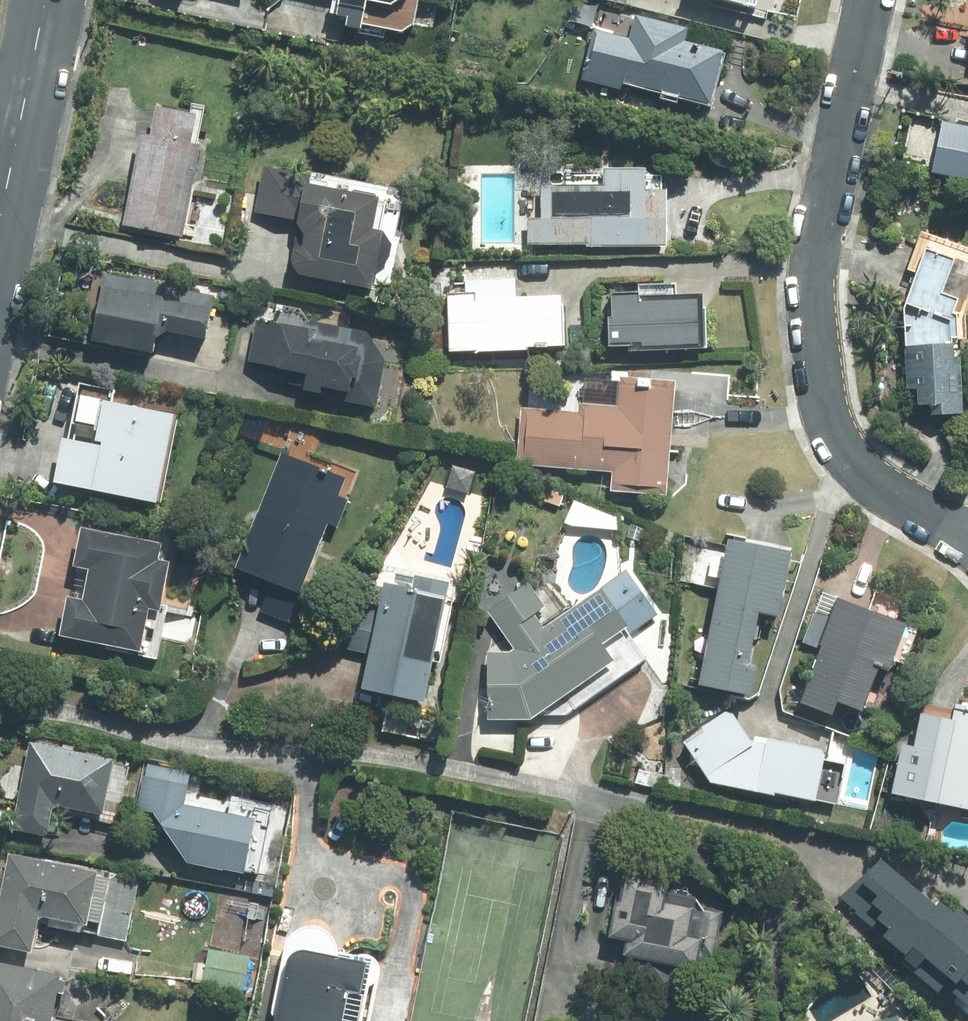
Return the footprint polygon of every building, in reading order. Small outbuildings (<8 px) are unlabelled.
[(396,0),(330,0),(323,34),(355,40),(361,13),(392,19),(396,0)] [(750,17),(755,0),(690,0),(750,17)] [(581,86),(618,95),(620,88),(705,108),(718,53),(684,46),(687,33),(632,20),(626,44),(592,36),(581,86)] [(195,149),(185,148),(189,121),(152,115),(148,142),(136,140),(122,232),(181,241),(195,149)] [(937,123),(926,182),(967,190),(967,129),(937,123)] [(247,224),(292,227),(288,282),(365,287),(371,202),(306,198),(307,171),(251,167),(247,224)] [(662,197),(638,197),(638,174),(596,173),(596,196),(525,194),(523,248),(661,252),(662,197)] [(917,242),(892,313),(898,393),(909,393),(908,407),(922,407),(924,418),(960,417),(957,347),(961,347),(959,303),(967,273),(967,258),(917,242)] [(146,358),(151,338),(200,349),(211,302),(161,291),(66,270),(51,337),(146,358)] [(563,309),(512,307),(513,280),(463,278),(462,305),(439,304),(436,354),(561,360),(563,309)] [(634,287),(633,299),(601,299),(600,349),(697,350),(698,300),(676,300),(676,287),(634,287)] [(298,382),(297,395),(371,414),(380,363),(363,340),(307,327),(298,338),(256,323),(242,362),(298,382)] [(518,468),(607,472),(605,500),(662,503),(668,386),(611,383),(610,408),(575,406),(575,420),(554,419),(555,406),(521,405),(518,468)] [(151,505),(166,416),(93,403),(77,492),(151,505)] [(227,566),(292,596),(323,528),(330,531),(344,500),(334,496),(341,482),(279,453),(227,566)] [(74,603),(63,600),(53,639),(151,663),(157,636),(191,644),(199,611),(156,600),(164,567),(150,564),(154,550),(79,532),(74,531),(65,570),(81,574),(74,603)] [(737,671),(748,617),(772,622),(785,561),(760,556),(719,547),(690,689),(731,697),(743,700),(749,673),(737,671)] [(644,660),(630,639),(657,618),(617,575),(539,631),(531,617),(543,609),(528,588),(484,615),(511,657),(479,656),(478,722),(527,723),(531,720),(561,717),(644,660)] [(415,699),(419,665),(437,668),(447,589),(402,583),(400,594),(368,590),(356,692),(415,699)] [(794,713),(827,725),(834,707),(853,714),(869,669),(882,674),(899,627),(833,603),(794,713)] [(913,702),(902,752),(897,751),(887,797),(967,815),(967,713),(913,702)] [(678,745),(700,788),(805,801),(811,752),(741,743),(725,714),(678,745)] [(44,841),(50,810),(94,817),(104,759),(25,746),(15,804),(10,836),(44,841)] [(262,825),(178,809),(184,777),(133,767),(126,806),(148,810),(169,857),(253,873),(262,825)] [(26,958),(31,926),(89,936),(123,942),(134,879),(0,856),(0,857),(0,954),(26,958)] [(931,902),(924,910),(872,861),(833,904),(885,952),(882,956),(933,1003),(953,981),(967,995),(967,925),(937,896),(931,902)] [(717,915),(690,914),(654,912),(655,882),(608,880),(605,944),(621,945),(620,960),(619,988),(672,991),(673,975),(687,976),(688,964),(688,957),(715,958),(717,915)] [(374,963),(368,958),(331,955),(330,955),(330,952),(330,949),(329,947),(328,944),(327,942),(325,940),(323,938),(321,936),(319,934),(317,933),(315,931),(312,930),(309,930),(307,930),(304,930),(301,930),(299,930),(296,931),(294,932),(291,934),(289,935),(287,937),(285,939),(284,941),(282,944),(281,946),(281,949),(280,951),(280,954),(280,957),(280,960),(281,962),(273,972),(266,1020),(364,1020),(374,963)] [(201,951),(196,988),(240,994),(244,956),(201,951)] [(0,966),(0,1020),(48,1020),(58,979),(0,966)]
